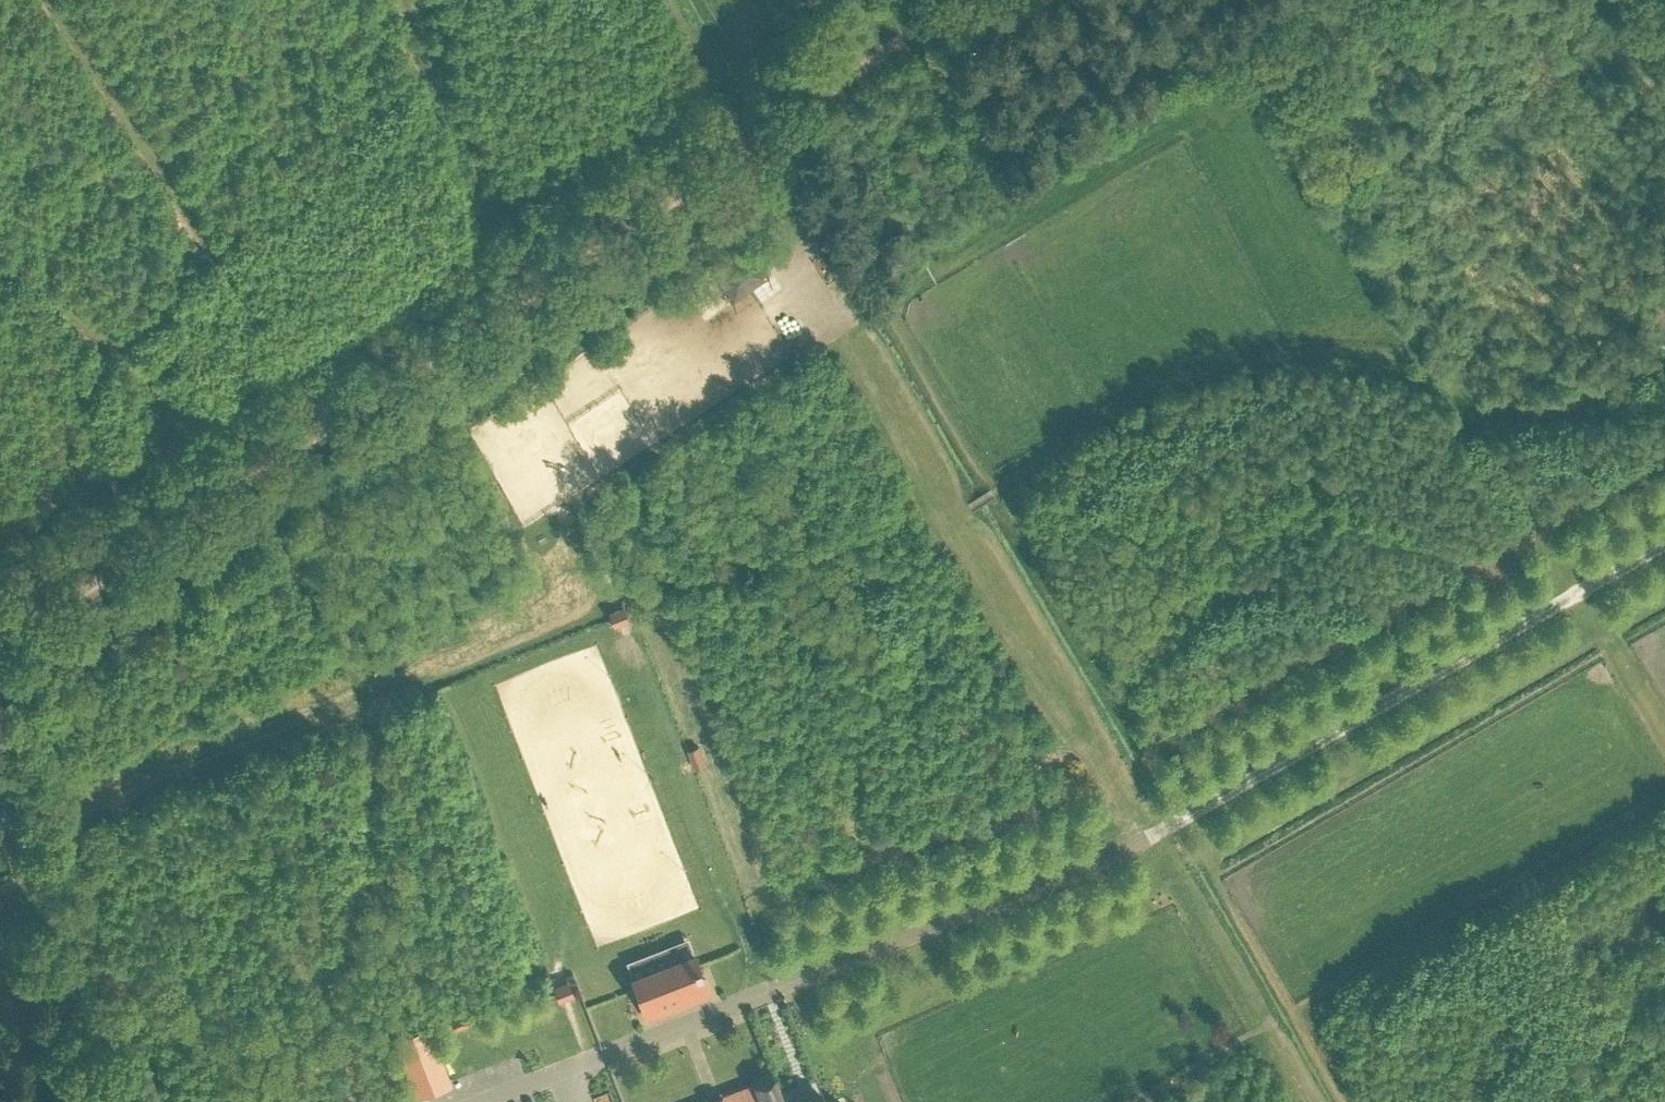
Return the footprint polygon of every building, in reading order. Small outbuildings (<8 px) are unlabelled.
[(706,261),(732,299),(767,275),(741,237),(706,261)] [(612,608),(618,623),(632,617),(626,602),(612,608)] [(696,767),(707,763),(700,744),(688,748),(696,767)] [(632,976),(645,1010),(707,986),(694,952),(632,976)] [(468,1010),(449,1017),(453,1028),(472,1021),(468,1010)] [(429,1022),(392,1036),(399,1052),(403,1064),(440,1050),(435,1039),(429,1022)] [(772,1073),(720,1094),(723,1101),(783,1101),(772,1073)] [(800,1101),(826,1101),(822,1093),(800,1101)]
